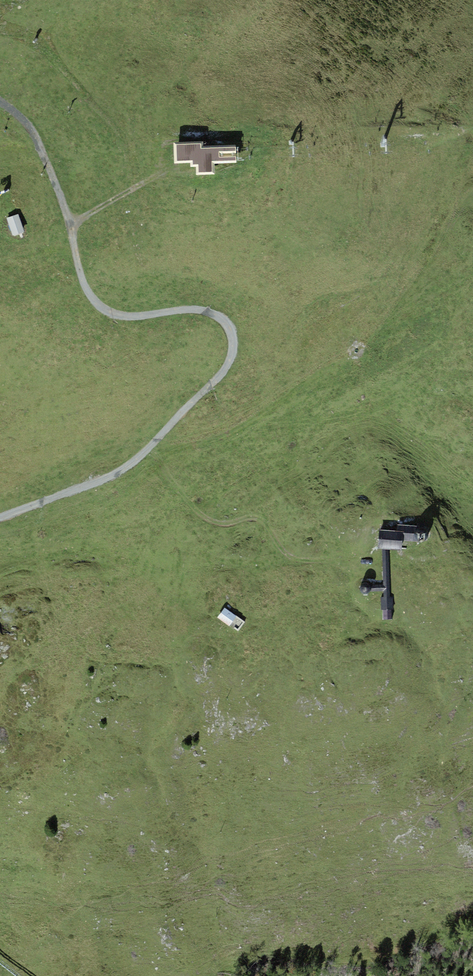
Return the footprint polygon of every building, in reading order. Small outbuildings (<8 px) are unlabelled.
[(187,164),(187,167),(191,167),(191,175),(209,175),(209,162),(231,162),(231,146),(195,147),(195,143),(169,143),(170,163),(187,163),(187,164)] [(20,215),(8,218),(12,237),(24,234),(20,215)] [(398,530),(379,529),(378,548),(402,549),(402,540),(421,541),(425,541),(428,538),(429,534),(429,531),(428,529),(425,527),(422,526),(398,523),(398,530)] [(382,551),(383,584),(370,585),(370,584),(367,583),(363,583),(360,585),(359,589),(361,592),(364,594),(367,594),(371,591),(383,590),(384,620),(391,619),(389,550),(382,551)] [(224,607),(217,617),(237,631),(244,621),(224,607)]
